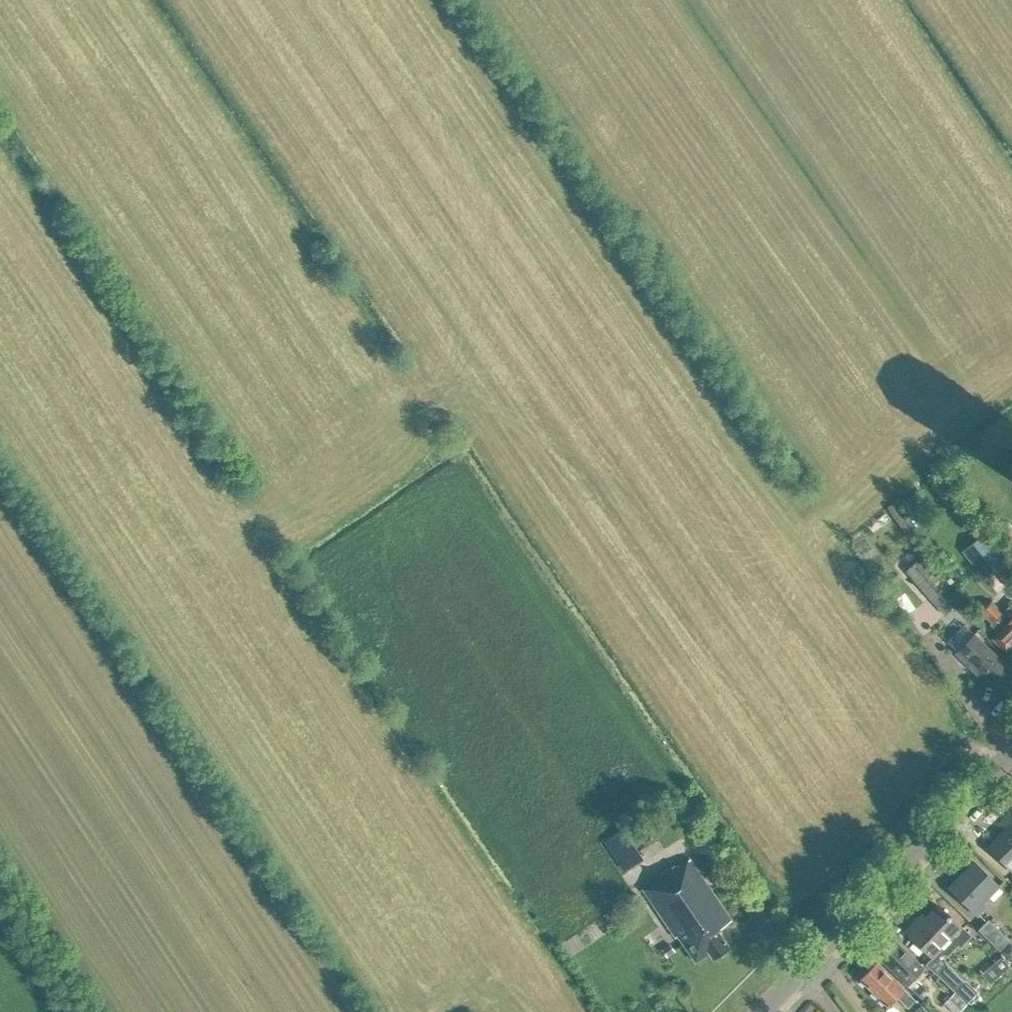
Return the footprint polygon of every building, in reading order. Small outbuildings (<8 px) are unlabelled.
[(982,534),(966,548),(987,575),(993,571),(1005,586),(1011,581),(1011,572),(982,534)] [(960,602),(925,560),(910,572),(939,607),(945,614),(960,602)] [(1002,613),(990,601),(979,612),(991,624),(995,619),(1002,626),(990,638),(1005,652),(1011,644),(1011,605),(1009,604),(1002,613)] [(963,624),(947,641),(957,651),(955,652),(967,663),(966,665),(978,676),(980,673),(993,684),(1009,668),(973,634),(963,624)] [(988,847),(1011,870),(1011,822),(988,847)] [(729,949),(716,930),(731,920),(688,858),(642,889),(675,937),(677,935),(695,961),(708,952),(713,960),(729,949)] [(977,915),(984,908),(980,904),(998,886),(973,862),(948,888),(977,915)] [(938,905),(921,923),(918,919),(906,932),(934,959),(944,950),(947,953),(956,943),(961,943),(966,938),(966,932),(938,905)] [(999,950),(1009,940),(988,919),(978,929),(999,950)] [(921,998),(930,988),(925,984),(917,976),(925,968),(897,941),(880,958),(921,998)] [(675,951),(669,943),(660,949),(666,957),(675,951)] [(1002,952),(1011,962),(1011,961),(1011,943),(1002,952)] [(915,1000),(904,989),(877,962),(860,979),(888,1006),(897,997),(908,1008),(915,1000)] [(946,963),(936,974),(955,991),(944,1004),(952,1011),(958,1011),(966,1004),(965,1003),(977,991),(965,980),(965,981),(946,963)]
